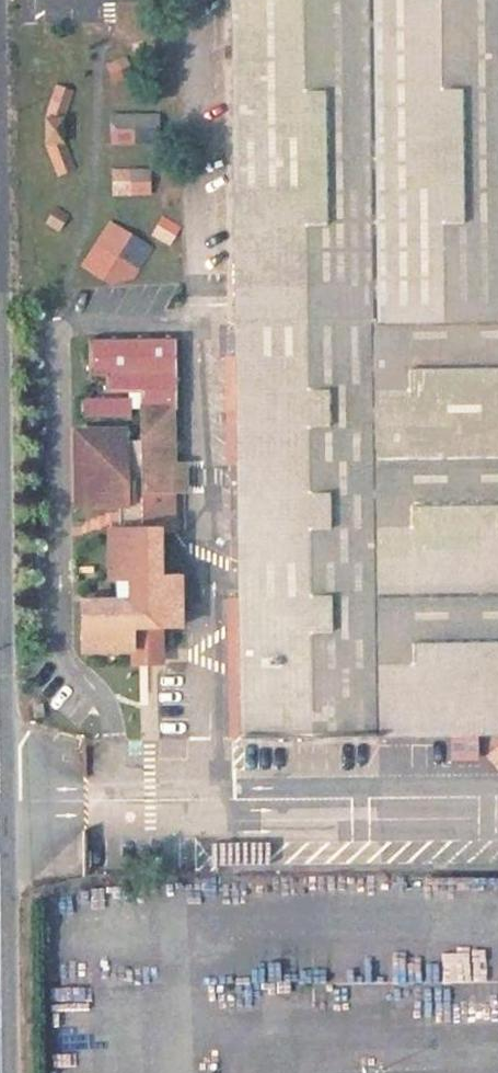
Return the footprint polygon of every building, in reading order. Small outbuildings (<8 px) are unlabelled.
[(375,740),(374,736),(497,734),(497,0),(231,0),(241,743),(375,740)] [(68,113),(68,87),(49,86),(48,113),(68,113)] [(108,112),(108,138),(154,139),(155,113),(108,112)] [(109,195),(147,195),(147,169),(109,168),(109,195)] [(148,236),(170,246),(179,225),(158,215),(148,236)] [(122,293),(151,248),(107,219),(78,265),(122,293)] [(123,432),(75,432),(76,509),(119,508),(119,528),(105,529),(104,584),(110,584),(110,602),(81,602),(82,654),(160,650),(159,629),(178,628),(178,578),(159,577),(158,526),(142,526),(141,494),(182,494),(182,463),(171,463),(171,408),(141,409),(142,444),(123,444),(123,432)] [(497,769),(497,743),(484,751),(495,771),(497,769)] [(404,949),(406,982),(460,979),(458,945),(404,949)] [(470,948),(472,986),(497,985),(497,947),(470,948)]
